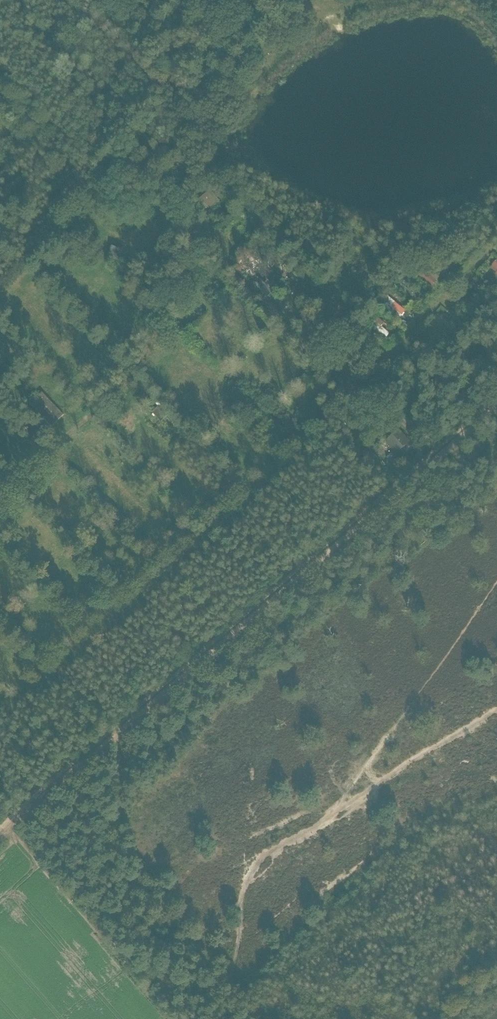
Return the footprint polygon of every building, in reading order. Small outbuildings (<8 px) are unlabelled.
[(107,257),(117,262),(122,251),(112,246),(107,257)] [(418,277),(432,286),(438,276),(423,268),(418,277)] [(273,274),(269,280),(276,285),(280,279),(273,274)] [(415,302),(421,294),(404,280),(397,289),(415,302)] [(398,320),(405,309),(386,296),(378,306),(398,320)] [(436,314),(457,331),(462,326),(440,308),(436,314)] [(376,318),(370,330),(388,338),(393,326),(376,318)] [(43,410),(38,414),(47,423),(59,411),(51,402),(47,406),(44,404),(49,400),(42,393),(30,404),(36,411),(40,407),(43,410)] [(409,443),(398,431),(386,441),(394,451),(389,455),(396,463),(405,455),(401,450),(409,443)] [(372,450),(368,453),(373,459),(377,456),(372,450)]
